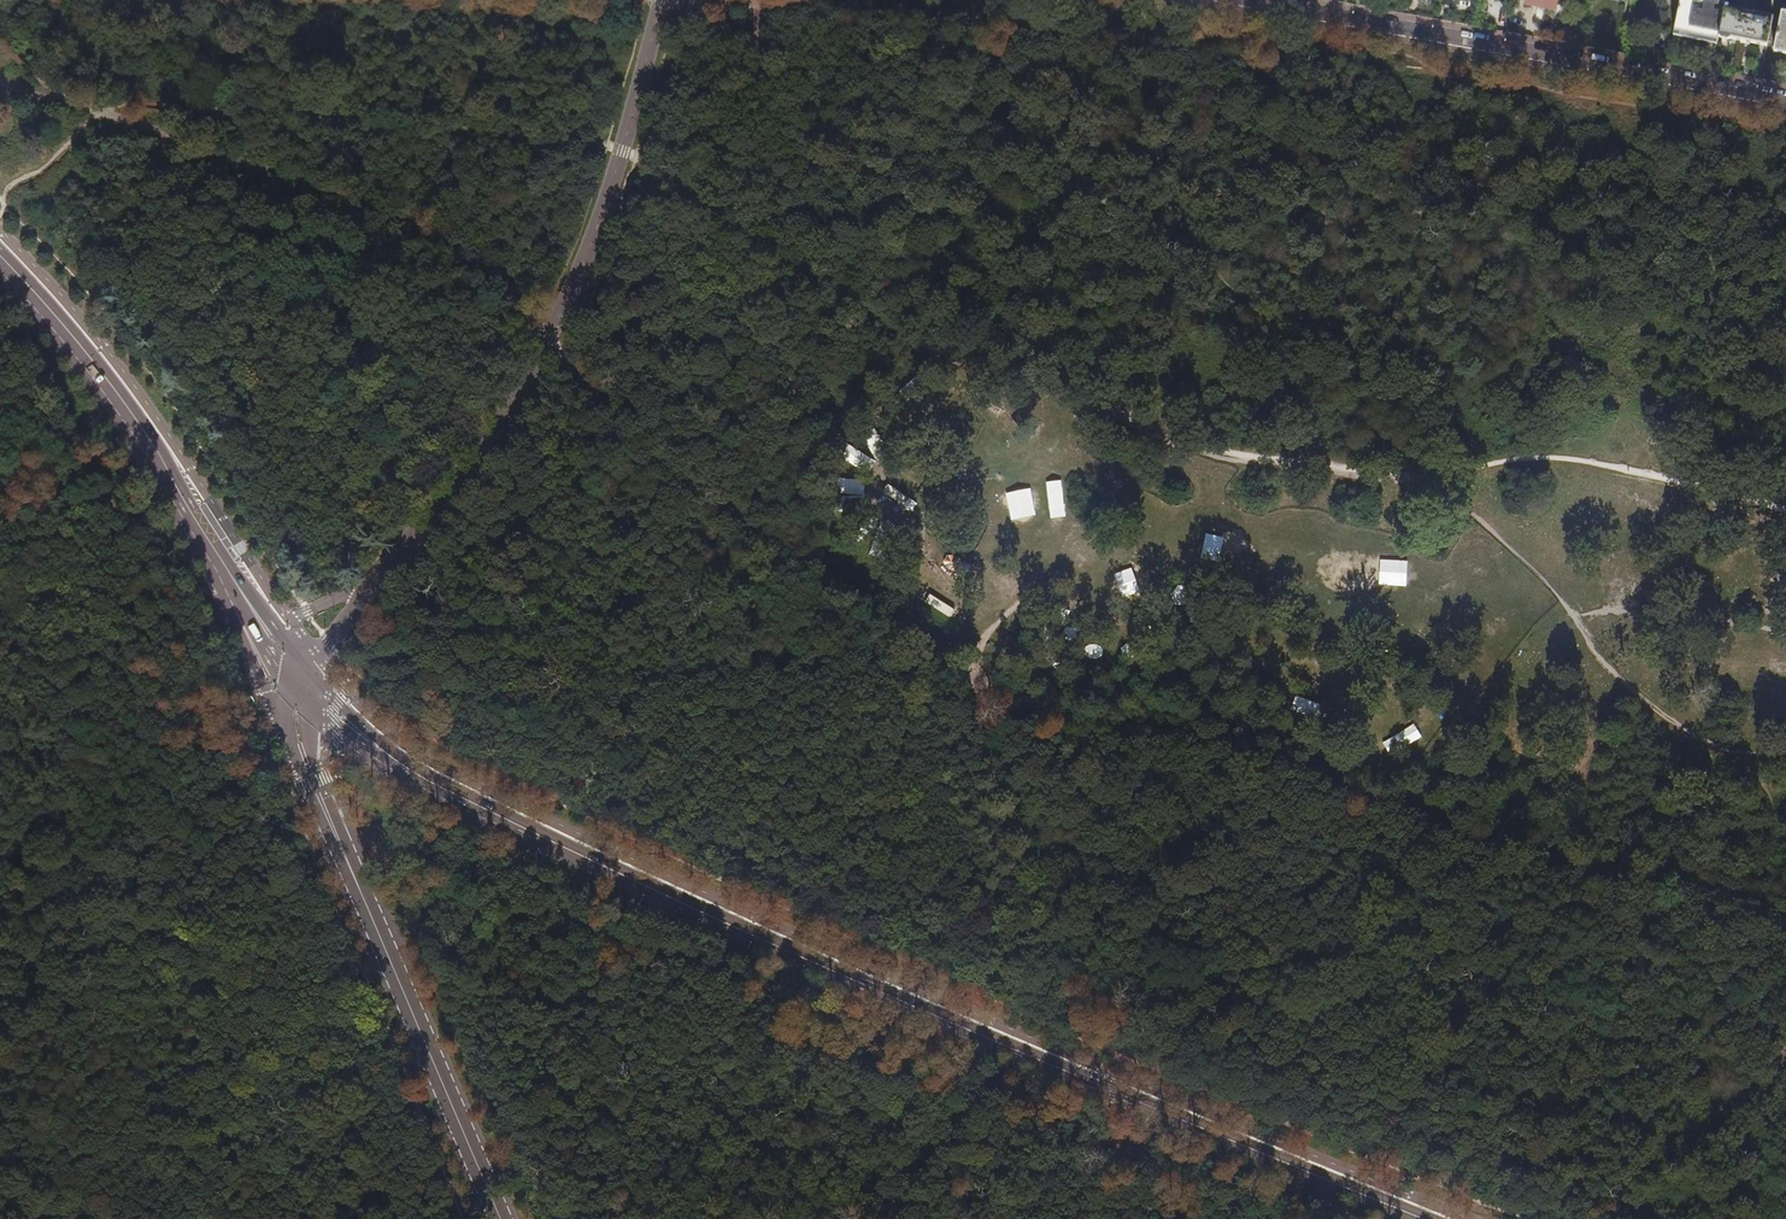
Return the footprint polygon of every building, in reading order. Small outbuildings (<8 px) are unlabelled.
[(1527,5),(1557,11),(1559,0),(1528,0),(1527,5)] [(1704,0),(1681,0),(1680,7),(1675,31),(1690,34),(1691,29),(1710,33),(1709,38),(1719,40),(1720,37),(1726,6),(1727,5),(1704,0)] [(1767,46),(1773,17),(1756,13),(1757,8),(1744,5),(1743,11),(1729,8),(1729,6),(1726,6),(1720,37),(1767,46)] [(1783,11),(1775,51),(1785,53),(1785,12),(1783,11)] [(956,375),(951,386),(963,392),(968,381),(956,375)] [(400,460),(386,465),(390,474),(404,469),(400,460)] [(836,478),(837,505),(860,505),(859,478),(836,478)] [(1047,479),(1049,516),(1065,515),(1063,478),(1047,479)] [(884,486),(881,495),(903,504),(907,496),(884,486)] [(1012,520),(1037,516),(1032,488),(1007,493),(1012,520)] [(912,513),(916,504),(907,500),(903,509),(912,513)] [(882,551),(891,521),(879,517),(870,547),(882,551)] [(1242,553),(1241,531),(1202,532),(1202,554),(1242,553)] [(960,557),(942,555),(940,567),(959,569),(960,557)] [(928,594),(923,602),(949,618),(954,610),(928,594)] [(1067,639),(1076,634),(1071,625),(1062,630),(1067,639)]
